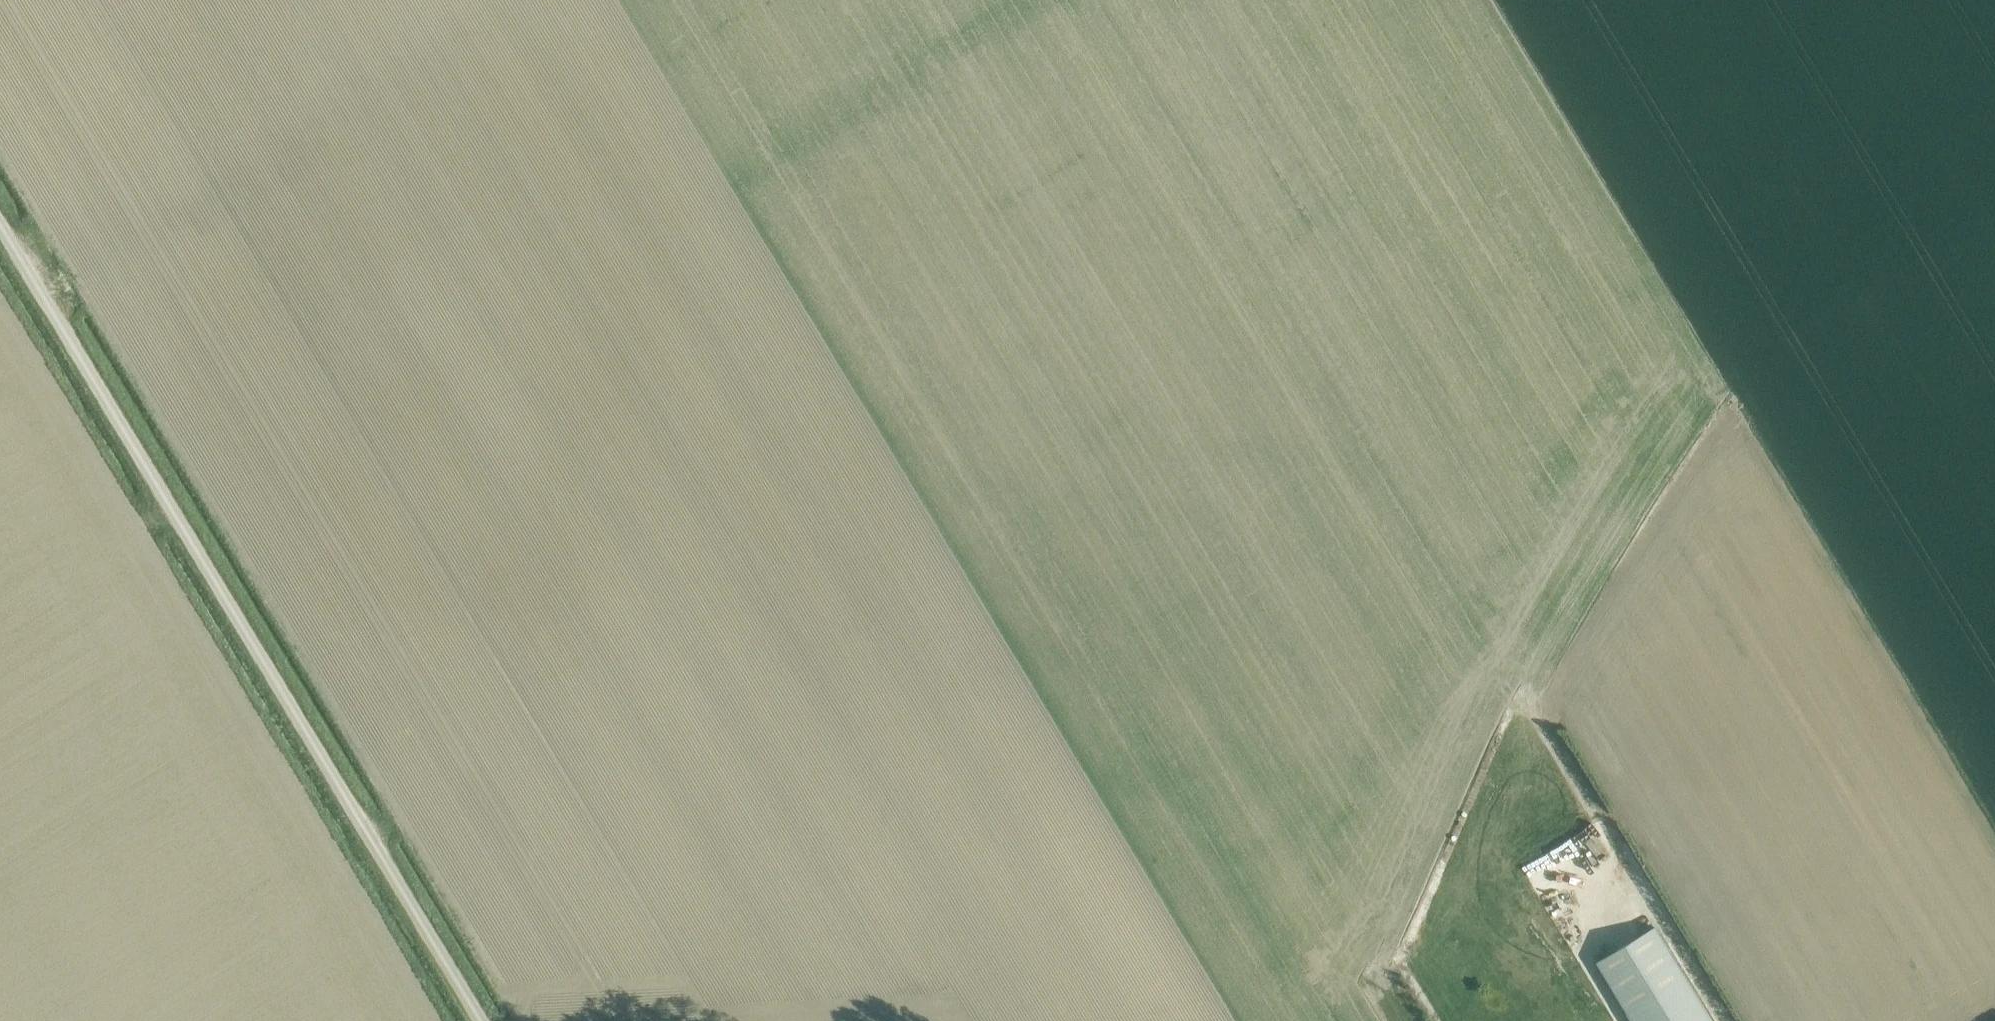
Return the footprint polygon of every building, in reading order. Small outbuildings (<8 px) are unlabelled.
[(1657,929),(1599,964),(1633,1020),(1712,1020),(1657,929)]
